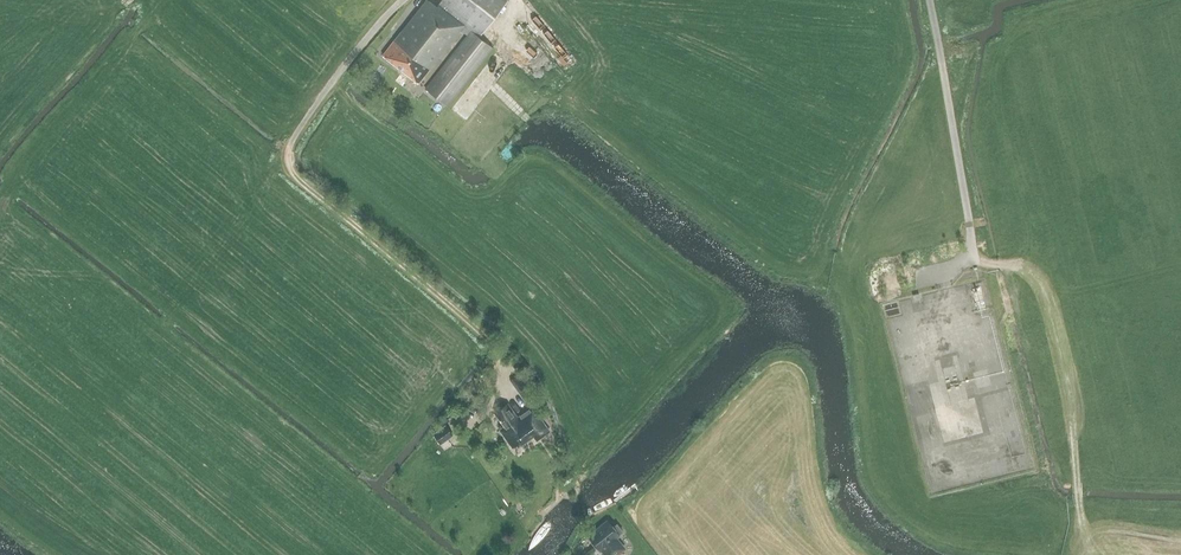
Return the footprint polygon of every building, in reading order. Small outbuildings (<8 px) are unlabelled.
[(508,2),(506,0),(442,0),(437,7),(429,0),(427,0),(383,55),(418,83),(460,30),(468,36),(426,89),(447,106),(493,48),(480,37),(508,2)] [(565,57),(562,58),(568,71),(581,65),(574,50),(567,53),(562,42),(551,46),(553,50),(561,47),(565,57)] [(959,365),(943,362),(940,376),(956,379),(959,365)] [(518,416),(509,403),(495,413),(504,426),(499,429),(512,448),(517,444),(518,446),(533,436),(537,441),(551,431),(533,406),(518,416)] [(440,444),(453,435),(446,424),(433,433),(440,444)] [(626,548),(617,538),(620,536),(619,535),(623,531),(617,523),(613,527),(607,519),(587,535),(600,552),(601,551),(604,554),(618,554),(626,548)]
